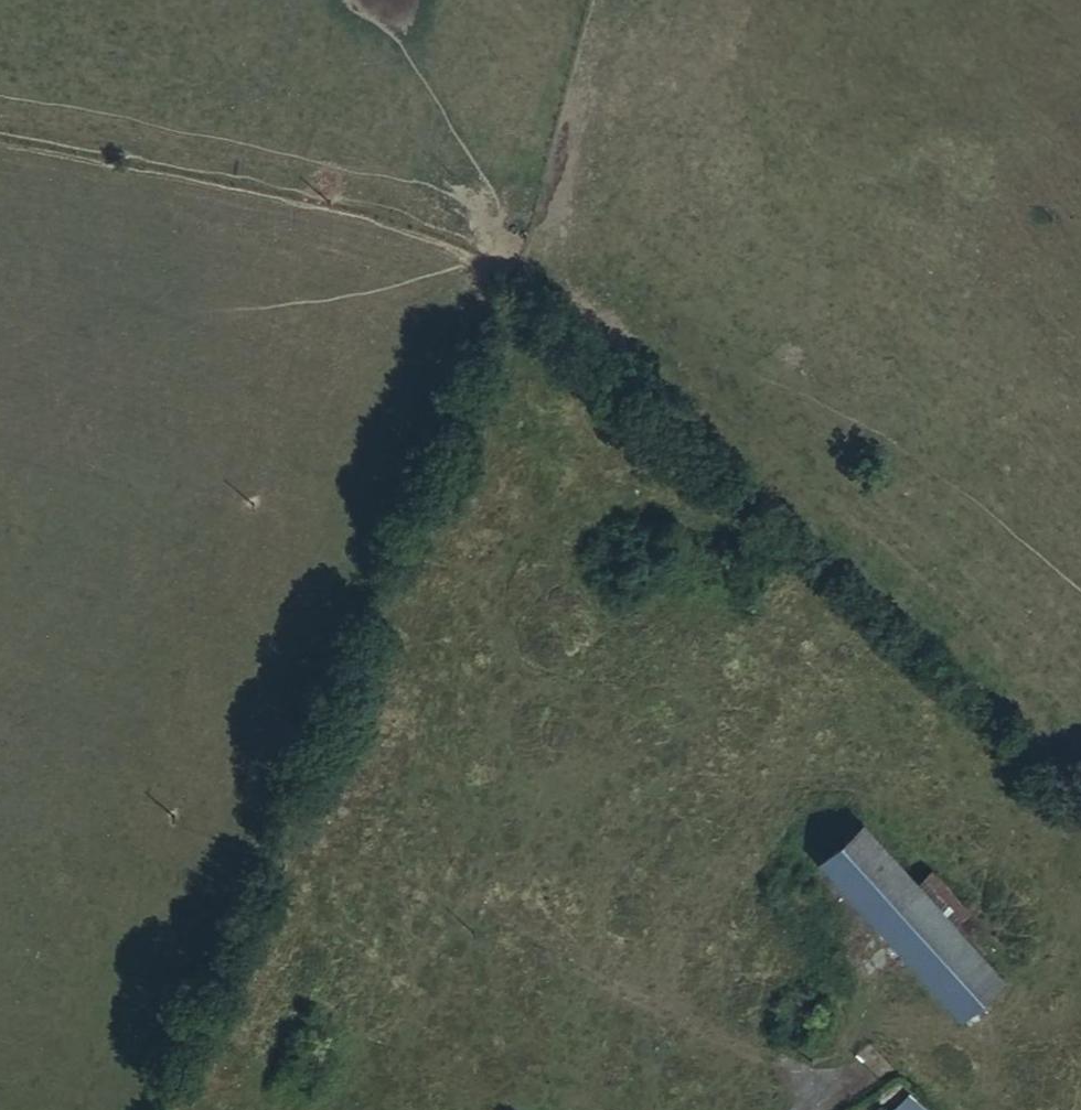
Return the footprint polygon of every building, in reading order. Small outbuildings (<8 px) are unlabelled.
[(965,911),(929,868),(915,880),(864,824),(822,861),(962,1015),(1001,980),(952,922),(965,911)] [(920,1109),(900,1096),(891,1109),(919,1109),(920,1109)]
